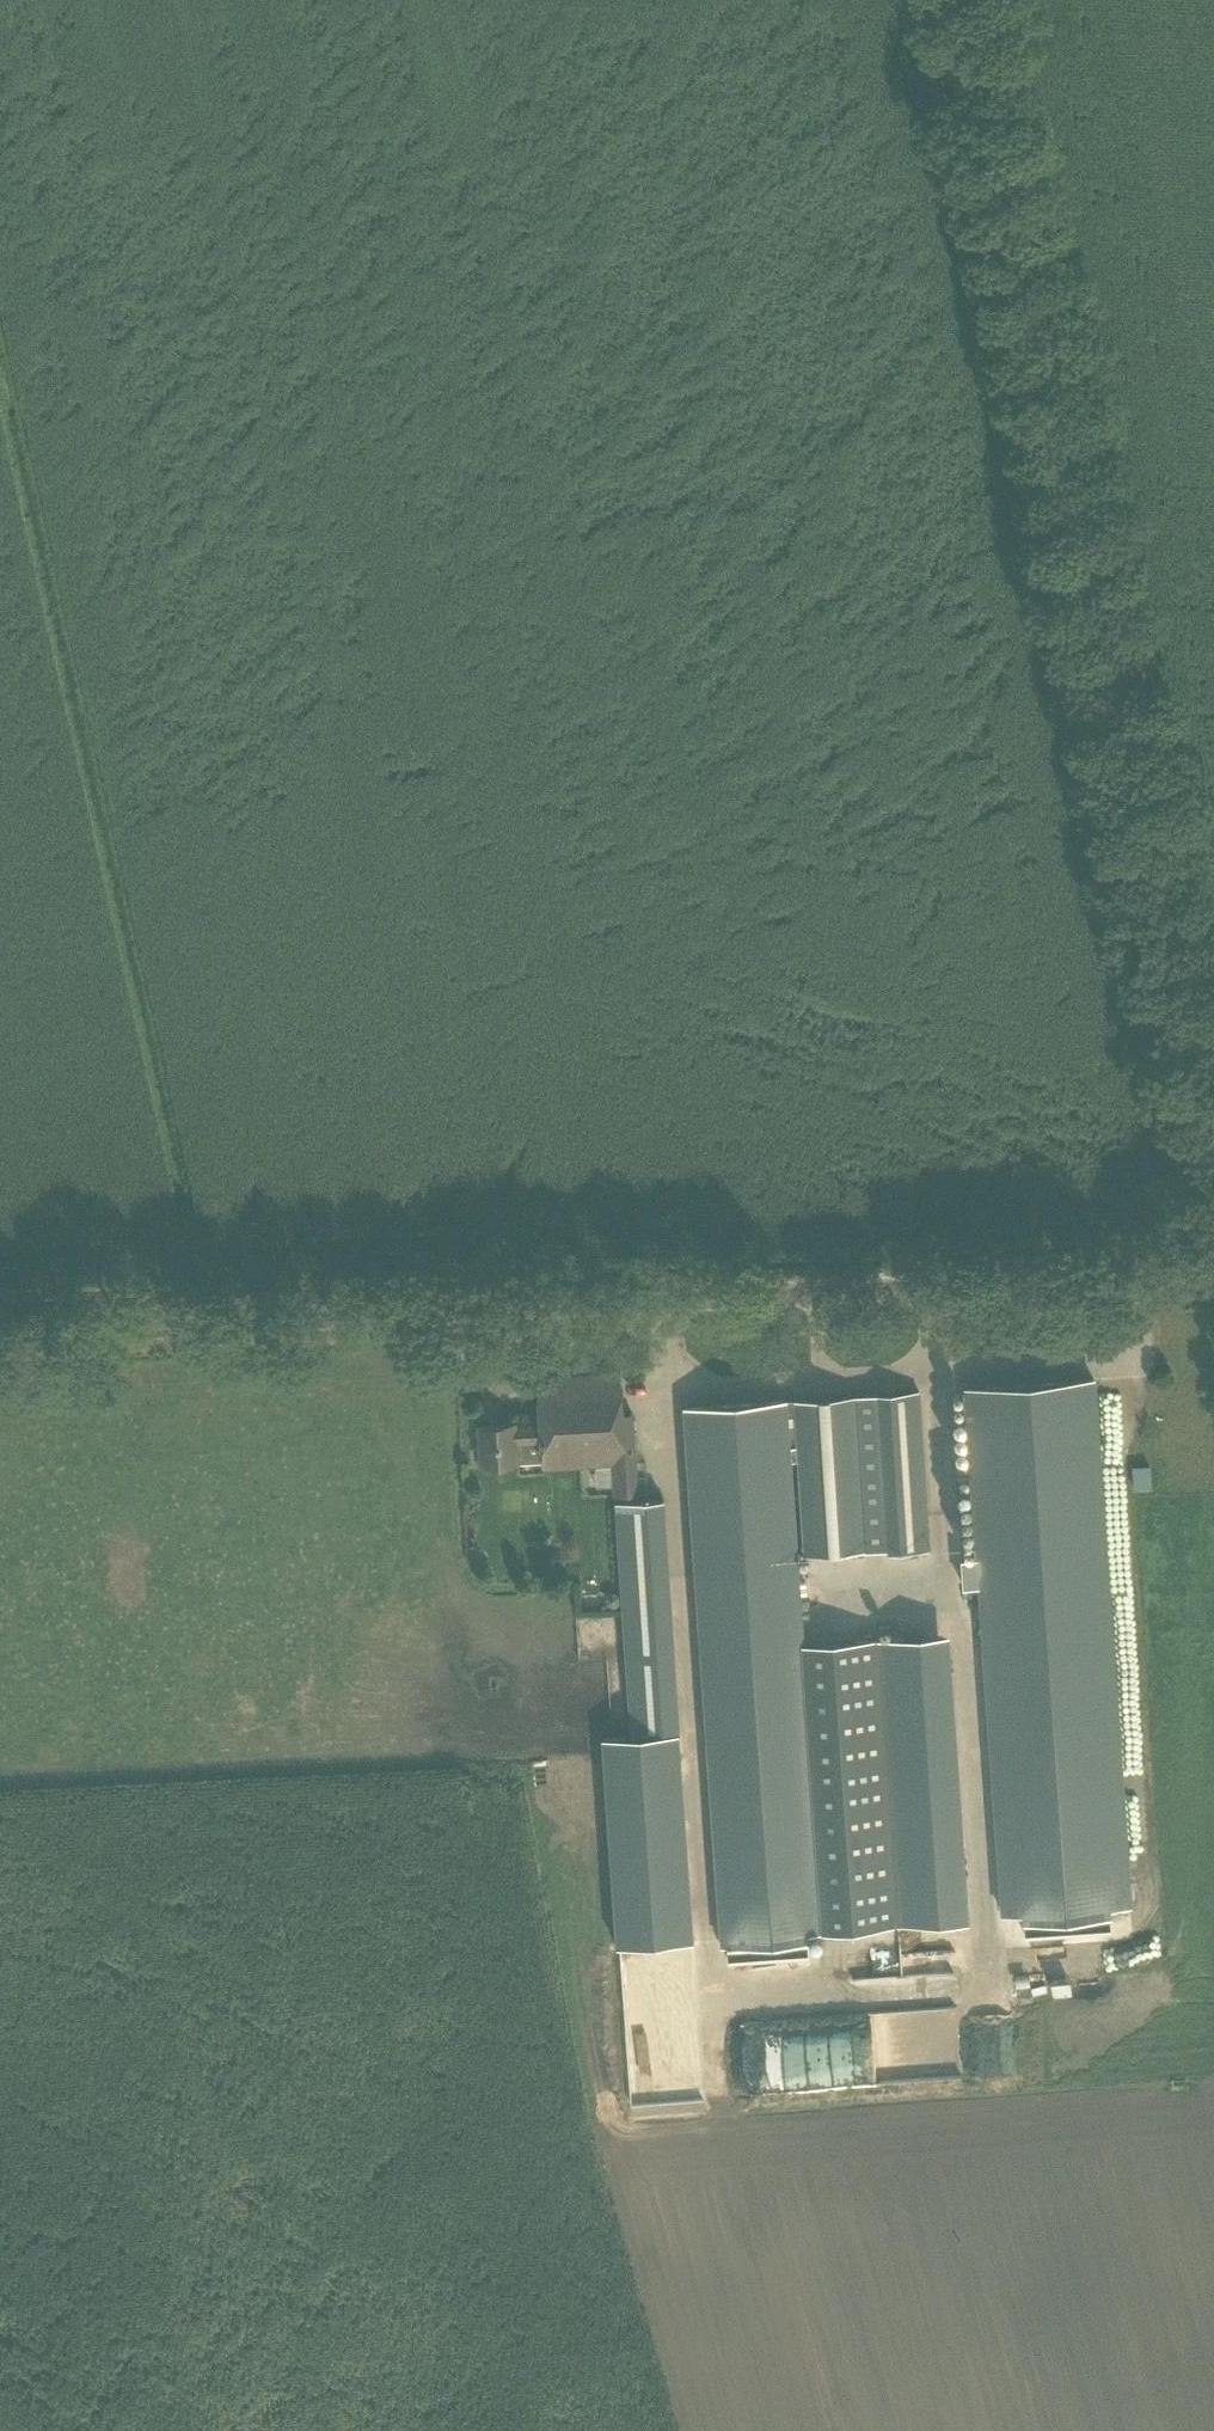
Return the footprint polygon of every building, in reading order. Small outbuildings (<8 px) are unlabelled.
[(517,1423),(478,1425),(480,1449),(481,1467),(521,1465),(521,1462),(543,1461),(543,1468),(595,1465),(612,1465),(613,1485),(614,1496),(617,1496),(642,1495),(636,1414),(624,1414),(623,1397),(621,1373),(538,1378),(541,1423),(517,1425),(517,1423)] [(1030,1911),(1032,1946),(1105,1941),(1103,1906),(1132,1905),(1096,1377),(965,1386),(1001,1913),(1030,1911)] [(737,1939),(738,1971),(811,1966),(808,1933),(825,1931),(805,1644),(791,1445),(798,1445),(806,1555),(889,1549),(890,1553),(930,1551),(920,1391),(795,1400),(683,1406),(719,1939),(737,1939)] [(1134,1466),(1133,1467),(1135,1490),(1152,1488),(1153,1488),(1151,1465),(1134,1466)] [(615,1502),(631,1735),(681,1732),(664,1499),(615,1502)] [(611,1591),(605,1596),(606,1604),(614,1608),(620,1602),(619,1594),(611,1591)] [(949,1634),(874,1639),(894,1927),(969,1921),(949,1634)] [(874,1639),(805,1644),(825,1931),(894,1927),(874,1639)] [(631,1735),(602,1736),(616,1946),(694,1940),(681,1732),(631,1735)] [(630,2028),(633,2059),(702,2052),(705,2086),(729,2084),(724,2034),(690,2037),(689,2023),(630,2028)]
